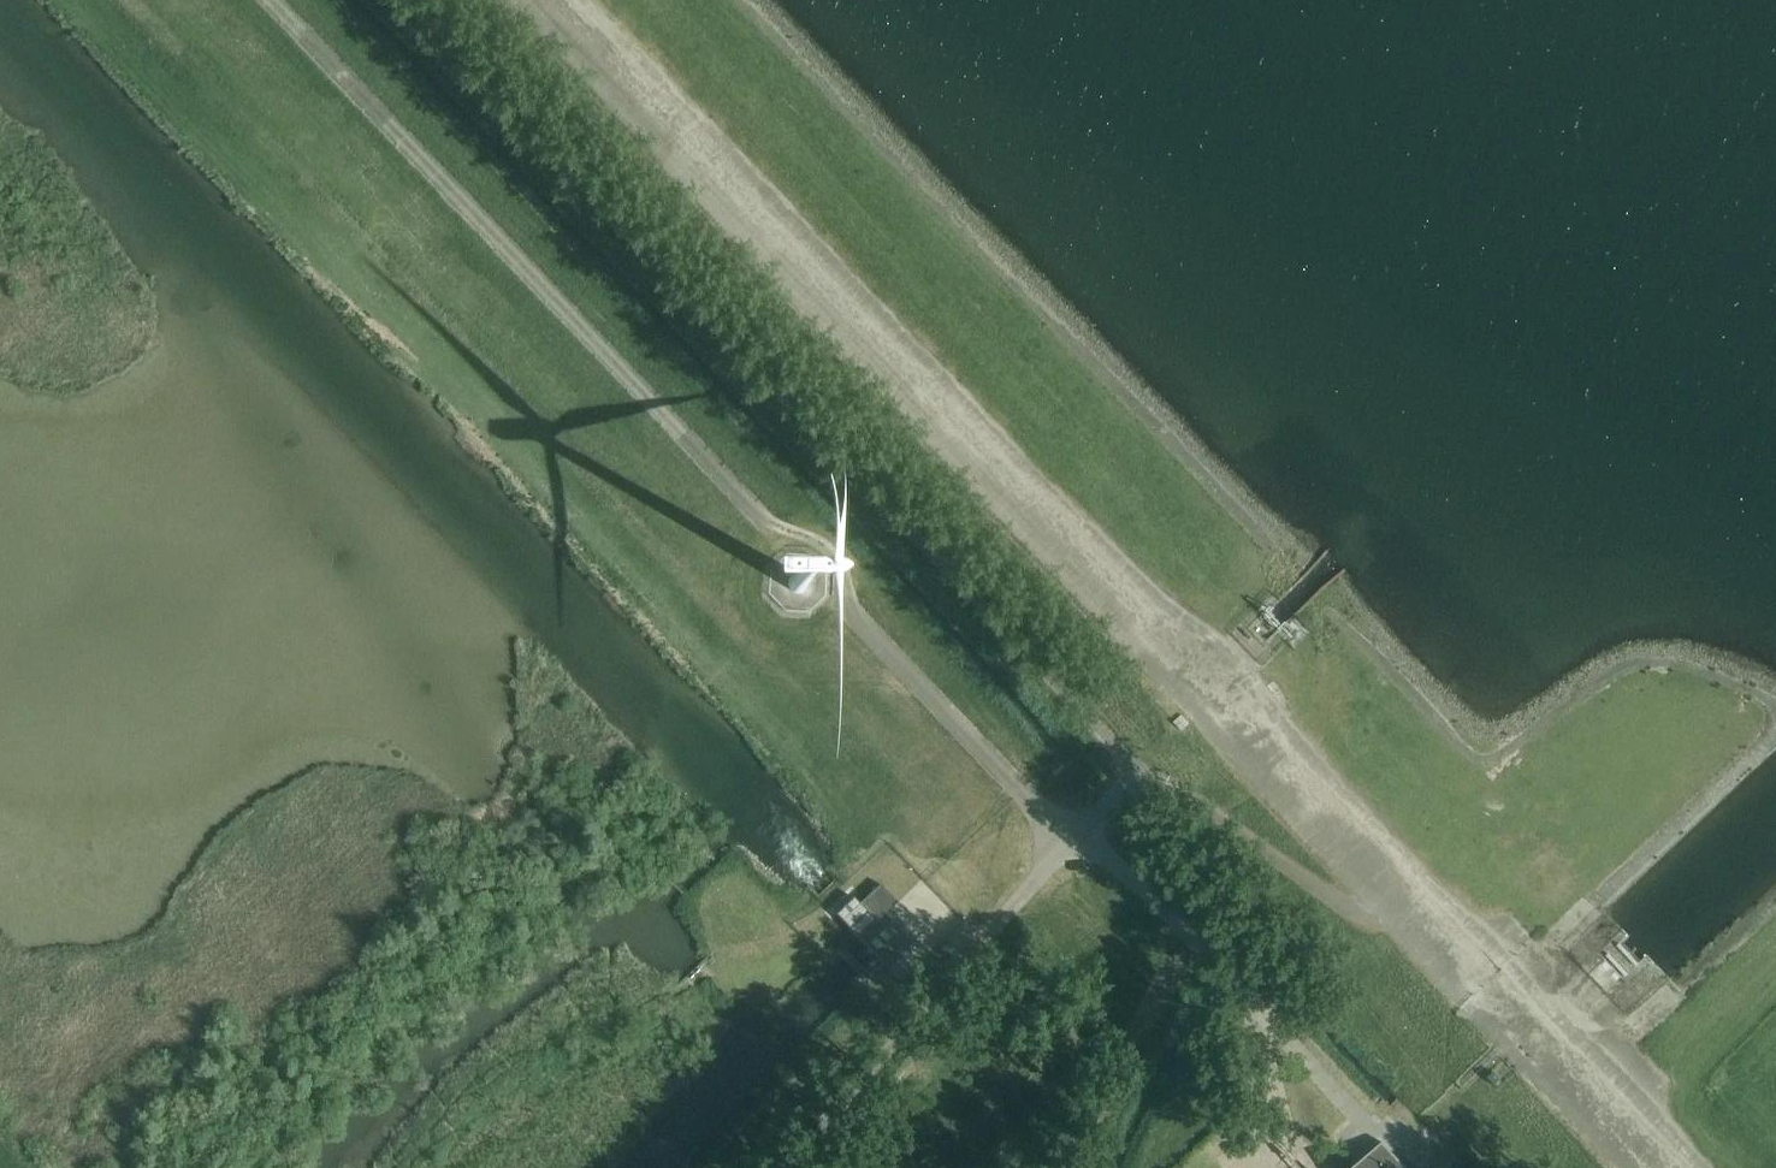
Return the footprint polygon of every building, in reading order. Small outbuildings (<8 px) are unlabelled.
[(436,13),(441,8),(435,2),(430,7),(436,13)] [(789,580),(788,591),(799,597),(808,591),(805,578),(797,577),(789,580)] [(857,892),(839,908),(879,950),(897,933),(880,916),(900,897),(883,880),(864,898),(857,892)] [(1496,1087),(1502,1081),(1493,1073),(1488,1079),(1496,1087)] [(1358,1167),(1407,1167),(1383,1144),(1358,1167)]
